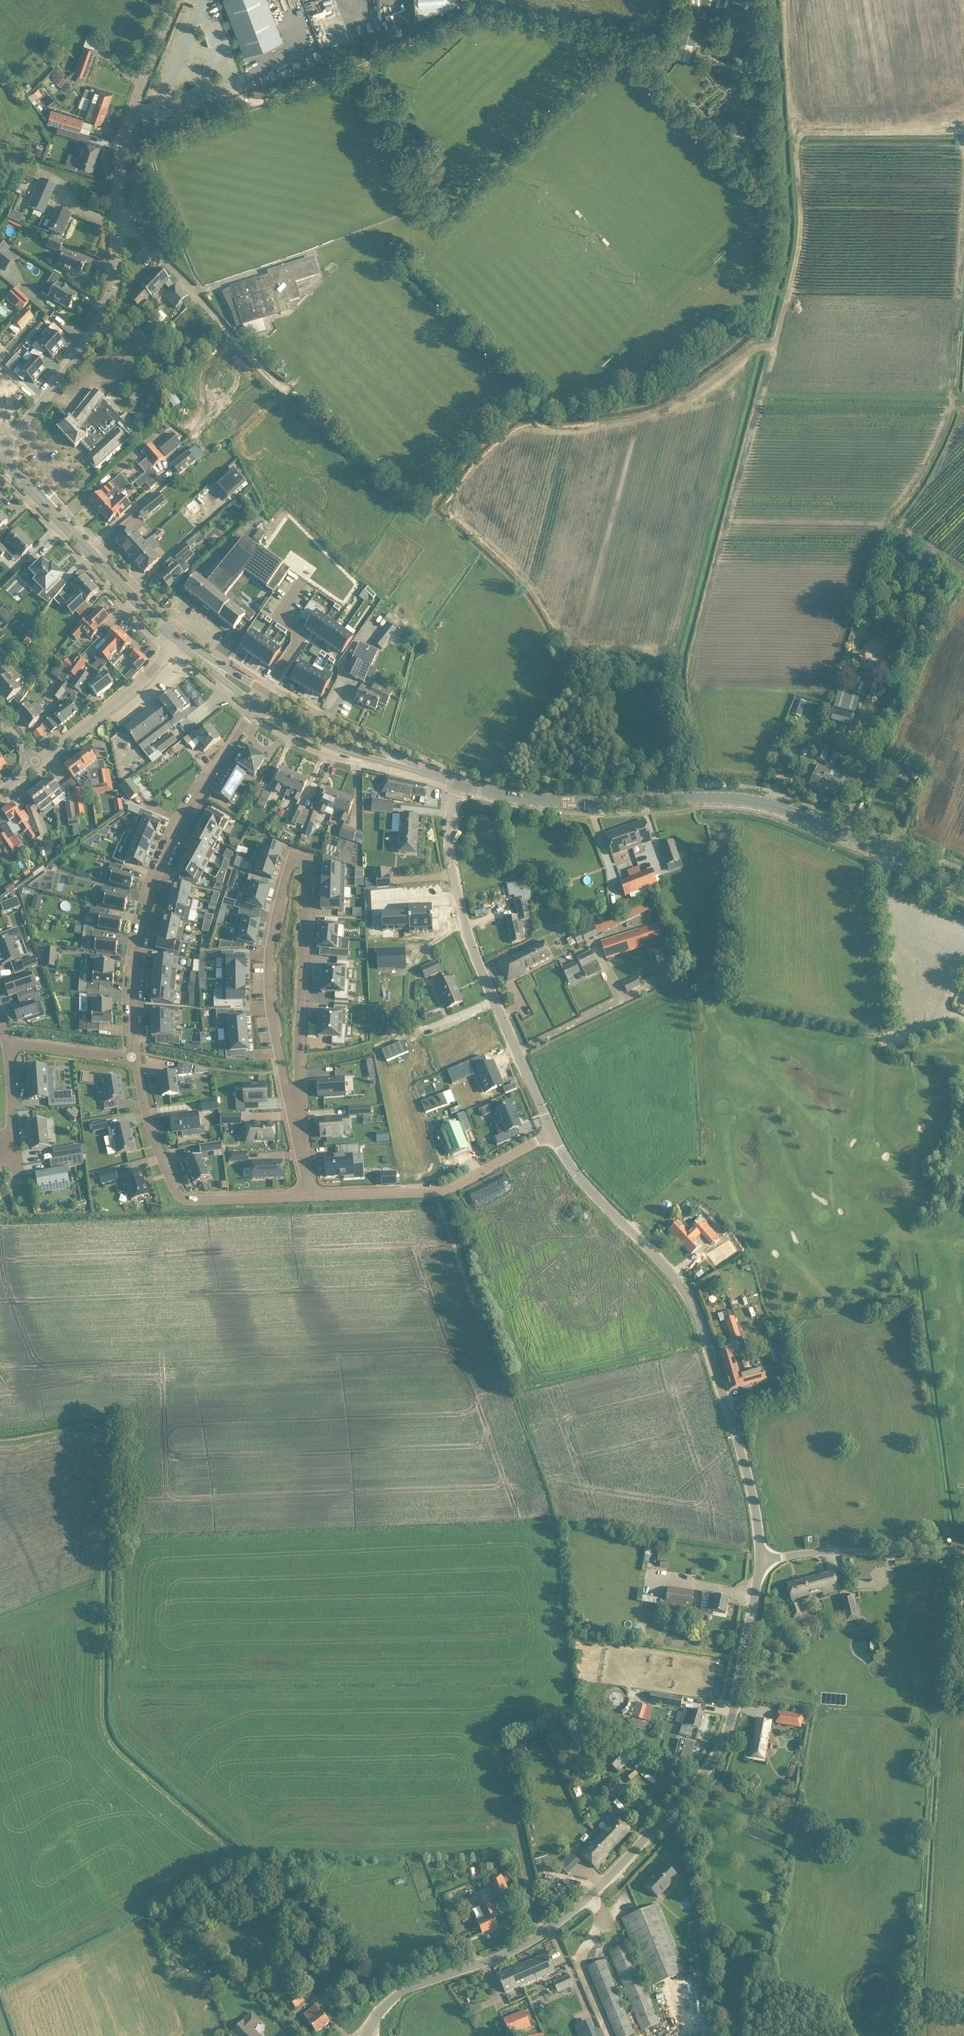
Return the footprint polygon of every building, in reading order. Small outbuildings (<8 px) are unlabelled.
[(245,54),(282,40),(267,0),(225,0),(245,54)] [(416,17),(460,0),(415,0),(416,17)] [(84,44),(74,71),(78,72),(75,81),(81,84),(85,75),(95,47),(84,44)] [(59,72),(53,78),(61,86),(62,85),(67,80),(59,72)] [(67,80),(62,85),(67,90),(72,85),(67,80)] [(85,88),(83,94),(108,104),(112,93),(95,86),(95,87),(93,86),(91,90),(85,88)] [(38,88),(31,93),(35,98),(42,93),(38,88)] [(83,117),(102,123),(108,104),(83,94),(78,106),(86,109),(83,117)] [(80,131),(83,119),(52,109),(48,121),(65,126),(80,131)] [(65,126),(63,135),(77,139),(80,131),(65,126)] [(93,169),(100,144),(83,139),(78,156),(79,156),(76,164),(93,169)] [(37,146),(34,152),(42,154),(44,148),(37,146)] [(34,194),(28,207),(43,214),(56,186),(40,180),(34,194)] [(47,229),(54,232),(63,236),(71,216),(62,212),(56,209),(47,229)] [(59,253),(63,245),(51,239),(47,247),(59,253)] [(7,253),(10,249),(0,241),(0,266),(6,271),(15,259),(7,253)] [(86,263),(64,253),(58,268),(80,277),(82,273),(83,274),(86,267),(85,267),(86,263)] [(280,274),(277,275),(277,273),(231,287),(232,291),(223,295),(222,293),(232,313),(235,323),(241,321),(242,326),(252,324),(264,320),(263,318),(280,312),(281,315),(289,312),(285,301),(288,300),(289,302),(300,299),(295,283),(319,276),(315,261),(280,272),(280,274)] [(156,293),(165,284),(170,290),(175,285),(159,268),(141,287),(142,289),(150,296),(157,303),(162,298),(156,293)] [(77,297),(68,291),(68,290),(63,287),(63,288),(57,284),(49,298),(69,310),(77,297)] [(177,286),(165,298),(175,308),(187,296),(177,286)] [(15,289),(6,298),(20,311),(29,302),(15,289)] [(145,301),(150,296),(142,289),(131,301),(139,308),(145,314),(151,308),(145,301)] [(13,323),(21,330),(33,317),(25,310),(13,323)] [(144,328),(153,337),(160,331),(151,322),(144,328)] [(52,332),(46,339),(59,351),(66,344),(59,338),(63,333),(53,324),(49,329),(52,332)] [(104,345),(110,350),(116,343),(110,338),(104,345)] [(36,343),(32,348),(34,350),(35,350),(42,356),(46,352),(52,358),(59,351),(46,339),(39,346),(36,343)] [(13,353),(19,346),(12,341),(7,348),(13,353)] [(262,351),(253,342),(249,347),(257,355),(262,351)] [(27,343),(23,348),(27,352),(31,347),(27,343)] [(33,357),(27,364),(40,376),(47,369),(40,363),(44,358),(42,356),(35,350),(34,350),(30,355),(33,357)] [(10,370),(14,365),(10,361),(6,366),(10,370)] [(18,368),(13,373),(23,382),(27,378),(34,384),(40,376),(27,364),(21,371),(18,368)] [(0,394),(0,411),(5,415),(20,399),(11,391),(19,382),(2,367),(0,370),(0,373),(4,376),(1,379),(8,385),(0,394)] [(81,442),(92,454),(86,459),(96,470),(128,439),(126,437),(132,431),(103,400),(105,398),(94,390),(71,418),(70,417),(57,429),(75,448),(81,442)] [(307,404),(298,395),(293,400),(301,409),(307,404)] [(156,447),(166,458),(182,445),(172,433),(156,447)] [(197,446),(203,453),(209,449),(203,441),(197,446)] [(147,458),(138,465),(145,474),(151,469),(164,458),(164,459),(166,458),(156,447),(155,448),(152,444),(142,452),(147,458)] [(171,465),(179,475),(195,462),(187,452),(171,465)] [(157,476),(152,470),(136,484),(139,488),(145,483),(150,489),(155,484),(152,480),(157,476)] [(234,470),(215,487),(227,500),(246,483),(234,470)] [(101,492),(90,502),(101,515),(105,512),(109,508),(110,509),(113,505),(112,504),(122,495),(121,495),(131,486),(121,474),(111,483),(116,489),(106,498),(101,492)] [(143,519),(165,501),(159,493),(137,512),(143,519)] [(105,512),(101,515),(109,523),(117,515),(119,517),(126,511),(132,506),(122,495),(112,504),(113,505),(110,509),(109,508),(105,512)] [(194,499),(185,507),(193,515),(201,507),(194,499)] [(145,543),(131,527),(115,541),(130,557),(145,543)] [(258,530),(252,539),(259,543),(265,535),(258,530)] [(22,557),(33,547),(18,532),(7,543),(11,547),(22,557)] [(187,544),(190,547),(203,536),(199,532),(187,544)] [(290,570),(251,543),(245,538),(225,563),(207,585),(196,576),(191,582),(185,589),(202,603),(219,617),(230,604),(241,590),(252,577),(273,593),(274,593),(290,570)] [(11,547),(7,543),(2,547),(0,545),(0,558),(11,547)] [(160,560),(145,543),(130,557),(145,574),(160,560)] [(183,557),(191,550),(186,545),(163,566),(163,567),(167,571),(159,578),(162,580),(161,581),(165,586),(166,585),(169,588),(184,574),(189,569),(185,564),(187,562),(183,557)] [(37,559),(34,556),(27,563),(29,565),(34,560),(35,562),(37,559)] [(49,569),(42,562),(32,573),(43,584),(40,587),(44,591),(38,597),(37,597),(49,605),(59,595),(58,594),(58,595),(51,588),(63,576),(52,566),(49,569)] [(76,593),(63,605),(72,616),(76,612),(83,620),(92,609),(86,603),(99,591),(85,576),(72,589),(76,593)] [(234,630),(236,627),(242,631),(256,615),(244,605),(239,611),(230,604),(219,617),(234,630)] [(102,625),(108,620),(109,618),(104,614),(104,612),(103,610),(101,610),(100,609),(87,621),(86,620),(75,631),(71,636),(76,640),(83,633),(91,640),(104,627),(102,625)] [(315,635),(325,620),(316,613),(305,629),(315,635)] [(334,626),(325,620),(315,635),(324,642),(334,626)] [(373,642),(382,648),(396,630),(387,623),(373,642)] [(334,626),(324,642),(333,648),(344,632),(334,626)] [(113,646),(123,635),(116,628),(105,639),(104,638),(95,648),(99,652),(98,652),(100,654),(95,659),(103,667),(108,662),(103,657),(113,647),(113,646)] [(344,632),(333,648),(342,654),(353,638),(344,632)] [(252,633),(241,649),(251,655),(262,639),(252,633)] [(132,643),(123,635),(113,646),(113,647),(103,657),(108,662),(113,666),(123,656),(121,654),(132,643)] [(23,644),(28,647),(31,642),(27,638),(26,639),(23,644)] [(260,661),(271,645),(262,639),(251,655),(260,661)] [(359,643),(345,674),(364,683),(378,651),(359,643)] [(280,652),(271,645),(260,661),(269,668),(280,652)] [(130,663),(137,670),(147,660),(136,650),(129,657),(133,660),(130,663)] [(82,672),(88,663),(79,656),(74,663),(68,659),(61,668),(76,679),(79,675),(81,671),(82,672)] [(293,679),(292,681),(302,687),(311,670),(301,664),(300,666),(295,663),(287,676),(293,679)] [(19,705),(28,693),(23,687),(20,690),(15,684),(20,680),(7,664),(0,670),(0,679),(2,681),(0,682),(0,694),(7,702),(8,701),(9,703),(14,699),(14,700),(14,699),(19,704),(19,705)] [(76,679),(61,668),(57,665),(51,674),(62,683),(53,696),(59,700),(69,686),(70,687),(76,679)] [(321,675),(311,670),(302,687),(311,692),(321,675)] [(103,693),(113,685),(104,674),(89,686),(97,697),(99,696),(100,696),(103,693)] [(89,682),(79,675),(76,679),(70,687),(80,694),(89,682)] [(321,675),(311,692),(321,697),(330,680),(321,675)] [(355,702),(375,711),(379,704),(386,707),(392,693),(380,688),(374,685),(371,692),(362,687),(355,702)] [(190,705),(177,688),(170,693),(159,701),(161,703),(151,710),(150,709),(149,709),(150,709),(125,728),(152,763),(162,755),(161,753),(177,741),(171,733),(151,749),(149,746),(184,719),(179,714),(184,711),(183,710),(190,705)] [(838,693),(831,721),(852,727),(859,698),(838,693)] [(796,700),(792,713),(801,716),(805,703),(796,700)] [(54,714),(62,724),(78,712),(70,702),(54,714)] [(18,718),(21,722),(24,721),(29,728),(39,719),(38,717),(44,712),(36,703),(30,708),(28,706),(18,715),(19,716),(18,718)] [(44,723),(51,733),(58,728),(50,718),(44,723)] [(206,751),(221,740),(211,727),(205,732),(201,727),(183,740),(187,746),(189,745),(193,750),(199,745),(204,752),(206,750),(206,751)] [(33,734),(39,743),(47,737),(40,729),(33,734)] [(871,740),(867,750),(877,754),(881,744),(871,740)] [(815,758),(825,762),(830,749),(821,745),(815,758)] [(229,765),(213,792),(229,802),(234,794),(247,772),(254,777),(265,759),(256,754),(256,752),(252,750),(250,750),(248,749),(236,769),(229,765)] [(87,750),(76,759),(90,778),(91,780),(91,782),(99,780),(100,785),(108,784),(105,769),(98,770),(96,762),(87,750)] [(827,763),(834,766),(839,755),(831,752),(827,763)] [(90,778),(76,759),(65,768),(80,786),(91,785),(91,782),(90,778)] [(808,786),(821,791),(824,783),(826,784),(829,777),(832,771),(831,770),(831,771),(817,765),(808,786)] [(282,786),(289,789),(295,775),(282,769),(276,783),(272,791),(279,793),(282,786)] [(824,783),(821,791),(834,797),(836,792),(844,795),(851,779),(832,771),(829,777),(826,784),(824,783)] [(295,775),(289,789),(295,792),(292,799),(298,802),(301,795),(302,795),(308,781),(295,775)] [(386,798),(401,801),(402,796),(410,798),(411,795),(419,797),(425,798),(428,786),(385,777),(383,792),(387,793),(386,798)] [(51,779),(40,787),(52,803),(57,799),(63,795),(59,789),(51,779)] [(130,780),(120,787),(130,800),(140,793),(130,780)] [(40,787),(29,796),(34,802),(39,809),(39,808),(42,812),(52,803),(40,787)] [(257,805),(264,808),(270,794),(263,791),(264,790),(258,787),(254,796),(260,799),(257,805)] [(81,803),(80,789),(72,790),(73,792),(74,804),(81,803)] [(332,816),(334,809),(340,795),(326,789),(321,804),(317,812),(324,814),(325,813),(332,816)] [(73,792),(64,794),(65,802),(67,816),(69,815),(71,826),(74,825),(78,825),(77,816),(76,816),(74,804),(73,792)] [(340,795),(334,809),(342,812),(338,820),(345,823),(348,815),(354,801),(340,795)] [(371,812),(393,814),(394,802),(372,800),(371,812)] [(29,820),(24,813),(20,815),(13,805),(2,812),(9,823),(15,820),(24,833),(30,829),(25,822),(29,820)] [(302,835),(310,811),(302,809),(295,805),(288,822),(295,826),(296,824),(304,826),(302,835)] [(156,835),(160,825),(158,824),(151,821),(154,815),(142,810),(135,826),(156,835)] [(223,832),(228,822),(209,811),(203,821),(223,832)] [(310,811),(302,835),(309,837),(317,813),(310,811)] [(401,814),(400,834),(417,835),(418,816),(401,814)] [(31,821),(37,839),(45,836),(38,819),(31,821)] [(217,842),(223,832),(203,821),(198,831),(217,842)] [(605,835),(608,844),(612,855),(652,842),(645,821),(605,835)] [(338,836),(352,842),(357,831),(344,825),(338,836)] [(151,846),(156,835),(135,826),(131,837),(151,846)] [(14,835),(8,827),(3,831),(5,834),(8,839),(14,835)] [(217,842),(198,831),(192,841),(214,853),(212,851),(217,842)] [(8,839),(5,834),(0,838),(0,840),(10,854),(16,850),(8,839)] [(96,834),(88,839),(99,844),(102,837),(96,834)] [(417,835),(400,834),(398,853),(416,854),(417,835)] [(151,846),(131,837),(126,847),(147,856),(151,846)] [(235,839),(231,846),(238,850),(239,847),(242,843),(235,839)] [(214,853),(192,841),(193,841),(190,846),(192,847),(189,852),(209,863),(214,853)] [(673,842),(660,846),(667,865),(680,860),(673,842)] [(262,854),(278,859),(282,848),(265,843),(262,854)] [(147,856),(126,847),(122,858),(142,866),(144,862),(146,863),(148,857),(146,857),(147,856)] [(229,848),(223,858),(224,859),(230,862),(233,851),(229,848)] [(323,856),(337,859),(339,852),(325,848),(323,856)] [(209,863),(189,852),(187,856),(184,862),(203,872),(209,863)] [(257,852),(253,862),(264,865),(275,869),(278,859),(262,854),(257,852)] [(224,859),(221,870),(226,873),(230,862),(224,859)] [(196,886),(203,872),(184,862),(181,867),(178,872),(180,873),(186,876),(183,883),(196,886)] [(250,872),(272,879),(275,869),(264,865),(253,862),(250,872)] [(134,878),(120,874),(122,867),(111,864),(105,883),(130,890),(134,878)] [(345,867),(322,866),(322,877),(345,878),(345,867)] [(363,886),(364,867),(349,866),(348,878),(355,878),(354,886),(363,886)] [(28,868),(23,872),(26,876),(31,873),(28,868)] [(375,870),(377,889),(391,887),(390,876),(387,876),(387,869),(375,870)] [(620,882),(625,896),(657,884),(655,877),(652,869),(620,882)] [(221,870),(217,877),(224,881),(226,873),(221,870)] [(232,870),(230,879),(236,881),(239,872),(232,870)] [(29,888),(45,892),(50,873),(48,872),(29,886),(29,888)] [(248,882),(244,893),(255,896),(266,899),(269,888),(259,885),(261,879),(260,879),(249,875),(248,882)] [(344,889),(345,878),(322,877),(322,888),(344,889)] [(521,894),(514,896),(515,903),(517,909),(518,914),(518,916),(519,922),(521,922),(530,920),(526,901),(530,901),(531,880),(518,883),(521,894)] [(14,883),(5,889),(9,895),(18,889),(14,883)] [(193,900),(195,889),(173,884),(172,889),(171,895),(193,900)] [(125,912),(128,899),(113,896),(115,889),(103,887),(99,905),(125,912)] [(322,899),(344,900),(344,889),(322,888),(322,899)] [(235,902),(234,909),(239,910),(251,913),(252,907),(263,910),(266,899),(255,896),(244,893),(241,903),(235,902)] [(33,895),(32,909),(40,910),(42,896),(33,895)] [(191,911),(193,900),(171,895),(169,906),(191,911)] [(17,898),(10,901),(13,909),(20,906),(17,898)] [(344,900),(322,899),(321,910),(344,910),(344,900)] [(411,910),(384,911),(385,930),(412,929),(412,932),(435,931),(434,904),(410,905),(411,910)] [(188,921),(191,911),(169,906),(168,911),(165,911),(164,916),(163,916),(190,922),(188,921)] [(122,921),(108,918),(110,911),(91,908),(90,914),(96,915),(93,928),(120,933),(122,921)] [(239,910),(235,929),(258,933),(260,921),(249,919),(251,913),(239,910)] [(623,910),(594,925),(595,925),(599,934),(628,920),(623,910)] [(183,932),(184,925),(189,927),(190,922),(163,916),(161,927),(183,932)] [(516,916),(506,918),(512,944),(522,942),(525,941),(524,934),(522,928),(521,922),(519,922),(518,916),(516,916)] [(205,918),(203,925),(210,926),(212,920),(205,918)] [(337,938),(338,926),(320,925),(319,937),(337,938)] [(599,934),(595,925),(573,936),(577,945),(599,934)] [(181,943),(183,932),(161,927),(159,938),(158,938),(181,943)] [(255,945),(258,933),(235,929),(233,941),(255,945)] [(601,942),(606,959),(644,946),(639,929),(601,942)] [(118,942),(103,940),(104,934),(92,932),(90,951),(116,955),(118,942)] [(319,937),(318,949),(327,950),(326,957),(348,959),(349,951),(341,950),(342,938),(337,938),(319,937)] [(178,954),(181,943),(158,938),(156,950),(178,954)] [(26,959),(20,943),(12,946),(10,941),(0,945),(0,969),(26,959)] [(517,955),(517,954),(498,963),(508,982),(526,972),(526,971),(551,958),(543,942),(517,955)] [(46,948),(45,966),(54,967),(56,949),(46,948)] [(377,951),(378,970),(406,969),(405,950),(377,951)] [(601,970),(592,951),(577,958),(586,977),(601,970)] [(234,958),(234,952),(222,952),(222,969),(238,969),(245,969),(245,958),(234,958)] [(652,968),(658,966),(654,952),(648,954),(652,968)] [(115,964),(102,963),(103,956),(91,955),(89,973),(114,975),(115,964)] [(177,971),(178,959),(155,957),(154,969),(177,971)] [(37,966),(34,959),(19,964),(22,972),(37,966)] [(321,980),(346,981),(347,970),(350,970),(350,963),(337,962),(337,968),(323,967),(323,971),(322,971),(321,980)] [(421,968),(425,979),(441,972),(437,962),(421,968)] [(562,969),(564,974),(578,967),(575,962),(562,969)] [(578,967),(564,974),(567,979),(580,972),(578,967)] [(176,982),(177,971),(154,969),(153,980),(176,982)] [(222,969),(222,980),(238,980),(245,980),(245,969),(238,969),(222,969)] [(38,994),(31,973),(4,982),(9,997),(19,993),(21,999),(38,994)] [(113,986),(114,975),(89,973),(88,991),(100,992),(100,985),(113,986)] [(436,985),(447,1009),(463,1002),(452,978),(436,985)] [(175,993),(176,982),(153,980),(152,991),(175,993)] [(238,980),(222,980),(222,990),(245,990),(245,980),(238,980)] [(346,981),(321,980),(321,989),(322,989),(322,993),(335,993),(335,1000),(348,1001),(349,981),(346,981)] [(625,988),(629,995),(640,990),(635,982),(625,988)] [(222,1002),(216,1002),(216,1008),(231,1008),(231,1002),(245,1002),(245,990),(222,990),(222,1002)] [(174,1005),(175,993),(152,991),(151,1003),(174,1005)] [(42,1008),(38,994),(21,999),(23,1006),(13,1009),(14,1012),(12,1012),(15,1020),(17,1019),(18,1022),(27,1019),(28,1022),(40,1018),(37,1010),(42,1008)] [(100,1002),(100,996),(88,996),(88,1013),(112,1013),(112,1002),(100,1002)] [(174,1024),(174,1014),(179,1014),(179,1008),(163,1007),(163,1013),(152,1013),(152,1025),(174,1024)] [(320,1016),(319,1015),(318,1025),(326,1025),(346,1027),(347,1008),(334,1007),(334,1013),(320,1012),(320,1016)] [(216,1011),(217,1020),(223,1019),(224,1030),(235,1029),(246,1028),(245,1017),(234,1018),(234,1011),(216,1011)] [(112,1013),(88,1013),(87,1031),(99,1031),(99,1025),(112,1025),(112,1013)] [(175,1036),(174,1024),(152,1025),(152,1026),(150,1026),(150,1032),(152,1032),(152,1035),(152,1038),(156,1038),(168,1037),(168,1044),(180,1046),(180,1036),(175,1036)] [(332,1038),(332,1045),(345,1045),(346,1027),(326,1025),(318,1025),(318,1034),(319,1034),(319,1037),(332,1038)] [(236,1040),(247,1039),(246,1028),(235,1029),(224,1030),(225,1041),(236,1040)] [(226,1053),(248,1051),(247,1039),(236,1040),(225,1041),(226,1053)] [(404,1041),(382,1051),(387,1062),(408,1053),(406,1047),(404,1041)] [(418,1075),(430,1070),(421,1048),(409,1052),(418,1075)] [(483,1056),(447,1071),(452,1084),(474,1075),(482,1093),(485,1092),(485,1093),(490,1091),(502,1085),(502,1084),(501,1085),(499,1086),(495,1075),(497,1074),(496,1071),(495,1071),(494,1067),(492,1063),(485,1066),(481,1057),(483,1057),(483,1056)] [(178,1094),(176,1077),(191,1075),(193,1067),(179,1063),(178,1070),(173,1070),(174,1073),(159,1075),(162,1096),(178,1094)] [(55,1080),(54,1068),(47,1069),(47,1067),(40,1067),(40,1064),(30,1065),(30,1068),(27,1068),(27,1081),(28,1081),(28,1087),(29,1100),(51,1098),(51,1106),(49,1106),(76,1105),(75,1097),(73,1097),(72,1091),(48,1093),(48,1082),(50,1082),(50,1081),(55,1080)] [(106,1079),(106,1076),(92,1074),(91,1084),(103,1085),(106,1103),(124,1101),(120,1077),(106,1079)] [(345,1078),(317,1080),(318,1097),(346,1095),(345,1078)] [(236,1100),(236,1111),(246,1110),(245,1103),(258,1102),(258,1099),(267,1099),(266,1085),(244,1086),(245,1100),(236,1100)] [(454,1090),(449,1092),(453,1103),(459,1101),(454,1090)] [(444,1093),(421,1102),(426,1113),(449,1105),(444,1093)] [(201,1102),(202,1112),(218,1110),(217,1100),(201,1102)] [(496,1102),(478,1110),(479,1112),(480,1112),(482,1117),(490,1114),(496,1111),(505,1133),(499,1135),(493,1138),(497,1146),(510,1140),(506,1133),(516,1129),(520,1127),(511,1104),(499,1109),(497,1104),(496,1102)] [(349,1108),(349,1116),(371,1115),(371,1107),(349,1108)] [(170,1117),(172,1133),(189,1131),(190,1137),(199,1135),(198,1129),(200,1129),(197,1113),(170,1117)] [(458,1124),(441,1131),(451,1156),(468,1149),(462,1135),(470,1132),(463,1113),(455,1117),(458,1124)] [(241,1125),(241,1114),(221,1115),(221,1125),(241,1125)] [(350,1127),(349,1118),(320,1120),(321,1138),(343,1136),(342,1127),(350,1127)] [(33,1151),(50,1149),(47,1121),(30,1123),(30,1125),(29,1125),(30,1132),(31,1132),(33,1151)] [(107,1129),(105,1121),(91,1124),(93,1132),(107,1129)] [(480,1143),(491,1138),(484,1121),(473,1126),(480,1143)] [(135,1150),(131,1134),(128,1123),(111,1128),(117,1154),(135,1150)] [(245,1125),(246,1136),(253,1135),(253,1142),(275,1141),(274,1123),(245,1125)] [(238,1143),(238,1133),(228,1133),(228,1143),(238,1143)] [(213,1144),(199,1146),(201,1156),(185,1162),(194,1184),(211,1178),(204,1160),(208,1159),(207,1153),(213,1152),(213,1144)] [(81,1145),(53,1150),(54,1159),(83,1154),(81,1145)] [(340,1156),(325,1157),(327,1177),(353,1175),(353,1164),(361,1163),(360,1145),(340,1146),(340,1156)] [(248,1152),(228,1153),(229,1162),(248,1161),(248,1152)] [(72,1157),(72,1158),(73,1160),(56,1163),(57,1170),(36,1174),(39,1189),(68,1184),(66,1169),(84,1165),(83,1155),(72,1157)] [(283,1178),(282,1161),(252,1162),(253,1179),(283,1178)] [(117,1181),(115,1170),(99,1173),(101,1185),(117,1181)] [(148,1195),(140,1170),(123,1176),(128,1191),(126,1192),(129,1199),(131,1199),(132,1201),(148,1195)] [(387,1172),(381,1173),(381,1178),(381,1185),(397,1185),(396,1172),(387,1172)] [(700,1218),(693,1224),(711,1245),(718,1238),(700,1218)] [(678,1222),(669,1231),(679,1241),(691,1255),(699,1248),(701,1246),(695,1240),(700,1235),(693,1228),(688,1233),(678,1222)] [(733,1236),(709,1251),(718,1265),(742,1250),(733,1236)] [(699,1278),(704,1274),(699,1268),(693,1273),(699,1278)] [(740,1336),(734,1317),(725,1319),(732,1339),(740,1336)] [(749,1346),(761,1342),(756,1329),(744,1334),(749,1346)] [(720,1353),(730,1390),(741,1387),(738,1376),(740,1375),(736,1363),(732,1350),(720,1353)] [(777,1362),(775,1350),(769,1351),(772,1363),(777,1362)] [(740,1375),(738,1376),(741,1387),(766,1380),(762,1369),(740,1375)] [(660,1568),(668,1569),(669,1561),(660,1560),(660,1568)] [(858,1580),(872,1580),(872,1579),(875,1580),(876,1568),(858,1568),(858,1580)] [(787,1584),(791,1600),(823,1592),(823,1595),(841,1591),(836,1571),(787,1584)] [(637,1600),(660,1602),(660,1597),(644,1595),(645,1588),(639,1588),(637,1600)] [(666,1606),(691,1609),(693,1592),(668,1589),(666,1606)] [(711,1614),(712,1611),(725,1614),(728,1598),(723,1597),(723,1596),(703,1591),(701,1599),(704,1599),(701,1612),(711,1614)] [(841,1598),(847,1622),(860,1619),(853,1595),(841,1598)] [(790,1606),(793,1618),(801,1616),(798,1604),(790,1606)] [(655,1702),(655,1703),(680,1708),(682,1697),(657,1693),(657,1694),(651,1693),(649,1701),(655,1702)] [(642,1719),(646,1706),(636,1702),(631,1716),(642,1719)] [(682,1725),(679,1734),(690,1737),(693,1728),(699,1730),(704,1714),(695,1711),(692,1710),(685,1708),(680,1724),(682,1725)] [(776,1723),(801,1728),(803,1715),(778,1711),(776,1723)] [(750,1757),(764,1759),(771,1722),(757,1719),(750,1757)] [(515,1742),(517,1753),(528,1751),(526,1740),(515,1742)] [(675,1756),(672,1763),(688,1768),(687,1768),(688,1769),(695,1746),(694,1746),(694,1747),(685,1744),(681,1758),(675,1756)] [(605,1762),(618,1773),(632,1756),(618,1746),(605,1762)] [(664,1779),(661,1788),(670,1792),(674,1782),(664,1779)] [(631,1831),(616,1817),(593,1841),(591,1839),(578,1852),(596,1869),(608,1856),(607,1855),(631,1831)] [(533,1857),(536,1864),(548,1861),(545,1853),(533,1857)] [(571,1854),(561,1864),(560,1865),(566,1872),(578,1861),(571,1854)] [(645,1885),(658,1898),(678,1877),(665,1864),(645,1885)] [(512,1897),(501,1874),(489,1880),(500,1903),(512,1897)] [(496,1914),(491,1902),(488,1896),(477,1901),(484,1918),(476,1921),(477,1922),(476,1925),(477,1926),(479,1927),(482,1934),(498,1927),(493,1916),(496,1914)] [(658,1905),(622,1920),(650,1987),(685,1972),(658,1905)] [(611,1949),(639,2031),(657,2025),(629,1942),(611,1949)] [(497,1976),(505,1993),(554,1972),(547,1955),(497,1976)] [(632,2034),(607,1959),(589,1965),(613,2035),(627,2035),(632,2034)] [(572,1986),(568,1976),(561,1979),(565,1989),(572,1986)] [(693,1986),(701,1985),(699,1977),(692,1978),(693,1986)] [(289,1999),(297,2008),(309,1998),(302,1989),(289,1999)] [(307,2022),(310,2025),(316,2033),(330,2022),(320,2011),(316,2006),(304,2015),(308,2021),(307,2022)] [(234,2035),(258,2035),(252,2030),(261,2021),(252,2011),(230,2032),(234,2035)] [(531,2027),(528,2020),(524,2011),(503,2019),(507,2029),(510,2035),(518,2032),(531,2027)]
